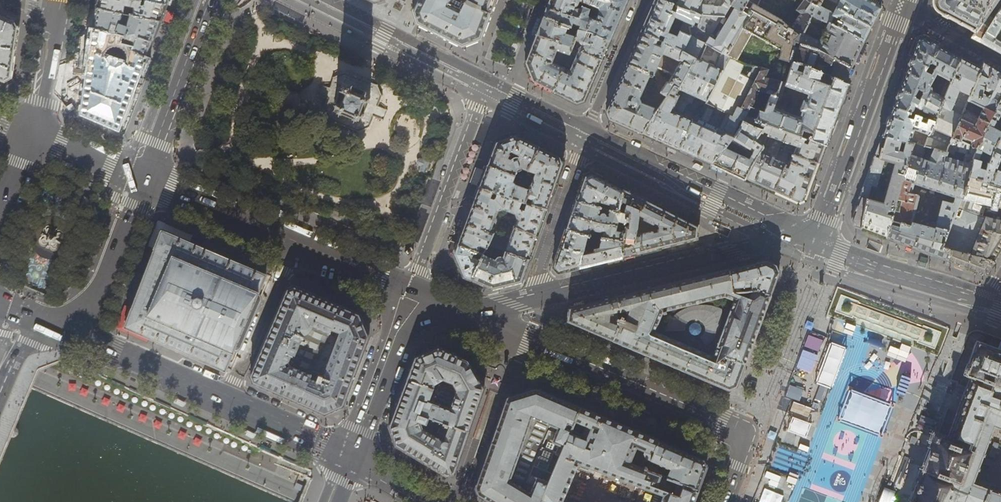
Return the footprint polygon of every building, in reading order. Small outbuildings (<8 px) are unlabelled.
[(96,8),(160,21),(165,9),(166,6),(167,4),(149,0),(97,0),(96,8)] [(481,38),(485,27),(491,10),(495,0),(418,0),(412,11),(416,23),(437,34),(462,47),(481,38)] [(542,16),(577,29),(589,31),(609,41),(615,29),(624,7),(627,0),(590,0),(589,4),(598,7),(598,9),(599,11),(595,19),(588,17),(587,15),(589,9),(588,9),(588,8),(583,7),(578,17),(545,7),(544,11),(542,16)] [(545,7),(578,17),(583,7),(588,8),(589,4),(590,0),(548,0),(547,3),(545,7)] [(676,5),(662,0),(654,0),(649,13),(641,31),(681,52),(689,35),(690,33),(689,27),(697,26),(698,25),(699,23),(700,14),(675,6),(676,5)] [(676,5),(675,6),(700,14),(721,15),(723,15),(729,5),(733,0),(662,0),(676,5)] [(729,5),(734,8),(714,40),(708,37),(721,15),(700,14),(699,23),(698,25),(697,26),(689,27),(690,33),(689,35),(693,38),(720,51),(724,46),(727,49),(749,14),(741,10),(746,0),(733,0),(729,5)] [(741,10),(749,14),(727,49),(724,46),(720,51),(724,55),(729,57),(743,63),(749,53),(752,54),(749,65),(761,69),(741,109),(748,112),(750,108),(763,113),(770,95),(776,97),(781,83),(785,84),(787,76),(781,74),(766,74),(767,70),(774,69),(785,66),(787,62),(789,60),(793,46),(795,41),(798,33),(791,28),(783,21),(795,0),(746,0),(741,10)] [(796,10),(801,13),(791,28),(798,33),(801,35),(812,15),(805,10),(811,1),(818,6),(821,0),(803,0),(796,10)] [(818,6),(811,1),(805,10),(812,15),(864,42),(864,41),(876,17),(881,7),(867,0),(821,0),(818,6)] [(975,32),(987,15),(997,0),(933,0),(933,3),(933,6),(935,9),(937,11),(942,14),(942,15),(947,17),(947,16),(966,26),(975,32)] [(971,38),(975,40),(994,50),(1000,54),(1000,42),(994,38),(996,35),(997,36),(1000,30),(1000,6),(999,9),(993,18),(987,15),(975,32),(971,38)] [(87,27),(94,28),(96,9),(90,8),(87,27)] [(96,8),(96,9),(94,28),(122,36),(120,42),(133,46),(132,50),(146,58),(153,39),(160,21),(96,8)] [(170,11),(165,9),(160,21),(166,23),(168,18),(170,11)] [(0,14),(0,79),(4,81),(11,77),(14,52),(18,27),(15,20),(3,16),(0,14)] [(853,64),(864,42),(812,15),(801,35),(798,33),(795,41),(800,43),(815,48),(851,68),(853,64)] [(541,19),(535,34),(553,40),(554,36),(557,35),(560,36),(558,41),(572,45),(574,39),(577,29),(542,16),(541,19)] [(878,18),(876,17),(864,41),(866,43),(878,18)] [(122,36),(94,28),(93,34),(81,113),(100,121),(119,130),(133,93),(146,58),(132,50),(133,46),(120,42),(122,36)] [(605,51),(609,41),(589,31),(577,29),(574,39),(579,41),(579,42),(580,43),(581,44),(578,50),(601,60),(605,51)] [(623,126),(641,134),(657,110),(645,105),(646,100),(645,96),(644,96),(646,91),(647,91),(652,90),(656,81),(655,76),(652,75),(656,67),(672,74),(669,81),(666,81),(659,92),(666,97),(673,86),(678,88),(693,58),(681,52),(641,31),(632,52),(615,91),(606,112),(609,119),(623,126)] [(538,85),(552,92),(563,67),(565,64),(572,47),(572,45),(558,41),(553,40),(535,34),(525,63),(532,82),(538,85)] [(666,97),(657,110),(641,134),(659,142),(678,151),(691,121),(692,119),(683,115),(682,116),(680,116),(685,105),(689,103),(691,104),(694,96),(706,101),(729,57),(724,55),(720,51),(693,38),(689,35),(681,52),(693,58),(678,88),(673,86),(666,97)] [(910,60),(893,107),(914,114),(918,108),(937,117),(961,58),(957,56),(923,38),(918,40),(917,43),(912,56),(910,60)] [(909,54),(912,56),(917,43),(913,41),(909,54)] [(845,78),(851,68),(815,48),(800,43),(798,48),(793,46),(789,60),(792,61),(812,68),(815,59),(817,60),(819,60),(821,59),(830,64),(829,66),(833,69),(830,76),(844,82),(845,78)] [(576,103),(583,101),(592,82),(601,60),(578,50),(572,47),(565,64),(571,66),(569,70),(563,67),(552,92),(564,97),(576,103)] [(691,157),(710,165),(735,134),(742,121),(757,129),(760,122),(746,117),(748,112),(741,109),(761,69),(749,65),(743,63),(729,57),(706,101),(701,112),(692,119),(691,121),(678,151),(691,157)] [(947,152),(953,137),(965,109),(968,101),(981,69),(963,59),(961,58),(937,117),(935,122),(930,134),(928,139),(925,147),(947,152)] [(829,134),(835,119),(839,109),(848,84),(844,82),(830,76),(812,68),(792,61),(787,76),(785,84),(781,83),(776,97),(770,95),(763,113),(750,108),(748,112),(746,117),(760,122),(825,145),(829,134)] [(977,147),(1000,96),(1000,73),(988,65),(984,63),(981,69),(968,101),(984,107),(979,116),(965,109),(953,137),(961,140),(963,137),(972,141),(973,145),(977,147)] [(335,103),(333,111),(358,122),(361,117),(363,117),(371,99),(369,98),(371,94),(345,84),(342,83),(340,91),(338,90),(334,103),(335,103)] [(973,159),(989,164),(1000,137),(1000,96),(977,147),(973,159)] [(913,144),(925,147),(928,139),(911,138),(914,129),(930,134),(935,122),(914,114),(893,107),(884,133),(883,136),(913,144)] [(742,121),(735,134),(710,165),(727,173),(744,180),(763,146),(768,134),(757,129),(742,121)] [(744,180),(770,192),(798,205),(801,203),(805,201),(807,195),(820,160),(825,145),(760,122),(757,129),(768,134),(763,146),(744,180)] [(515,175),(524,178),(539,146),(536,144),(514,133),(495,141),(486,165),(515,175)] [(863,190),(852,220),(855,226),(866,231),(886,238),(913,144),(883,136),(863,190)] [(917,249),(946,260),(949,251),(940,250),(959,199),(962,198),(968,184),(969,184),(971,178),(973,167),(973,160),(973,159),(977,147),(973,145),(961,140),(953,137),(947,152),(925,147),(913,144),(886,238),(903,244),(917,249)] [(973,159),(973,160),(973,167),(971,178),(1000,187),(1000,137),(989,164),(973,159)] [(532,181),(525,202),(547,209),(563,163),(560,156),(543,147),(539,146),(524,178),(525,178),(532,181)] [(420,168),(419,170),(427,173),(428,169),(432,158),(424,155),(423,158),(422,158),(419,158),(418,158),(417,160),(416,161),(416,163),(417,164),(419,166),(420,167),(420,168)] [(516,184),(512,181),(515,175),(486,165),(485,167),(484,170),(478,186),(525,202),(532,181),(525,178),(524,181),(522,180),(521,184),(523,185),(522,186),(516,184)] [(473,185),(478,186),(484,170),(479,169),(476,170),(472,182),(473,185)] [(601,207),(618,211),(623,188),(608,180),(592,173),(585,175),(581,187),(576,200),(598,206),(600,201),(602,202),(601,207)] [(949,251),(946,260),(968,268),(987,276),(987,275),(1000,252),(1000,220),(985,217),(981,216),(976,212),(977,203),(1000,208),(1000,187),(971,178),(969,184),(968,184),(962,198),(959,199),(940,250),(949,251)] [(533,247),(547,209),(525,202),(478,186),(470,208),(457,244),(476,251),(479,243),(481,245),(483,245),(481,249),(483,250),(487,244),(499,249),(505,251),(529,259),(533,247)] [(658,205),(657,205),(623,188),(618,211),(628,214),(625,227),(622,239),(623,257),(697,239),(698,232),(699,225),(693,222),(658,205)] [(598,206),(576,200),(572,212),(571,215),(625,227),(628,214),(618,211),(601,207),(598,206)] [(329,218),(348,226),(352,218),(333,210),(329,218)] [(625,227),(571,215),(570,217),(566,229),(589,235),(596,236),(622,239),(625,227)] [(225,370),(226,367),(231,356),(234,350),(233,350),(258,293),(260,287),(265,276),(266,274),(265,274),(266,274),(234,260),(181,238),(183,231),(159,222),(158,222),(157,223),(148,246),(154,248),(142,279),(131,307),(130,307),(125,306),(117,328),(147,341),(149,337),(171,347),(224,370),(225,370)] [(44,232),(41,231),(39,236),(41,237),(40,238),(39,239),(39,240),(39,241),(39,242),(39,243),(40,244),(41,245),(42,246),(43,246),(44,246),(45,246),(44,248),(49,250),(50,248),(51,249),(52,250),(53,250),(54,250),(54,251),(55,250),(56,250),(57,250),(58,249),(58,248),(59,248),(59,247),(59,246),(59,245),(61,245),(63,240),(61,239),(62,239),(63,238),(63,237),(64,236),(64,235),(64,234),(63,233),(63,232),(62,231),(61,231),(60,230),(59,230),(58,230),(58,231),(59,228),(54,226),(52,228),(51,227),(51,226),(50,226),(49,226),(48,226),(47,226),(46,226),(46,227),(45,227),(45,228),(44,228),(44,229),(44,230),(44,231),(44,232)] [(596,238),(596,236),(589,235),(566,229),(561,243),(553,267),(557,272),(564,271),(579,267),(581,254),(582,254),(584,247),(587,248),(588,245),(594,247),(594,244),(596,238)] [(593,251),(582,254),(581,254),(579,267),(603,261),(606,261),(607,263),(623,259),(623,257),(622,239),(596,236),(596,238),(601,239),(600,246),(594,244),(594,247),(593,251)] [(471,279),(481,253),(476,251),(457,244),(456,246),(453,253),(457,262),(458,264),(463,277),(471,279)] [(497,258),(496,258),(495,260),(499,249),(487,244),(483,250),(482,253),(481,253),(471,279),(486,286),(490,288),(493,289),(507,285),(521,282),(525,270),(529,259),(505,251),(503,257),(500,257),(499,257),(497,258)] [(732,268),(729,269),(732,292),(757,289),(770,295),(773,286),(779,272),(777,268),(775,264),(766,259),(732,268)] [(469,286),(471,279),(463,277),(458,264),(451,267),(457,281),(469,286)] [(753,339),(757,329),(770,295),(757,289),(732,292),(729,269),(660,286),(593,302),(569,308),(568,321),(590,330),(649,355),(704,378),(729,389),(730,388),(736,386),(737,385),(741,371),(743,366),(753,339)] [(486,286),(471,279),(469,286),(479,290),(485,290),(486,286)] [(250,375),(250,376),(253,383),(273,392),(306,406),(324,414),(325,414),(333,410),(334,410),(343,406),(369,337),(369,336),(364,325),(359,313),(352,310),(307,291),(294,286),(287,289),(282,301),(280,305),(269,330),(255,364),(250,375)] [(851,305),(844,303),(842,309),(849,311),(851,305)] [(934,335),(928,332),(925,339),(932,341),(934,335)] [(986,344),(987,343),(978,340),(977,342),(977,341),(976,342),(975,342),(972,350),(972,351),(970,357),(967,364),(963,372),(965,373),(966,374),(965,375),(969,376),(965,386),(967,387),(966,388),(962,399),(958,411),(957,412),(956,412),(946,438),(937,434),(934,433),(932,436),(931,440),(932,440),(932,443),(930,442),(931,445),(930,446),(929,446),(928,448),(929,448),(929,450),(930,450),(925,466),(923,465),(923,467),(921,466),(921,468),(922,468),(922,470),(920,469),(919,472),(922,472),(919,480),(918,480),(917,480),(916,480),(916,482),(917,482),(916,483),(917,483),(915,490),(914,490),(913,490),(912,492),(913,492),(912,493),(913,494),(911,500),(910,500),(909,500),(908,501),(909,501),(1000,501),(1000,493),(999,492),(999,491),(997,490),(996,491),(990,489),(991,487),(989,487),(988,487),(981,485),(982,484),(980,483),(980,484),(972,481),(976,469),(978,470),(978,468),(977,467),(978,467),(977,466),(981,455),(982,455),(982,454),(983,454),(984,453),(983,452),(986,442),(987,442),(987,441),(988,441),(989,439),(988,438),(988,437),(992,426),(994,426),(995,425),(1000,426),(1000,427),(1000,429),(1000,350),(986,344)] [(481,382),(468,359),(438,347),(426,351),(415,357),(397,404),(390,423),(389,426),(392,435),(395,445),(438,471),(447,476),(454,473),(462,452),(479,401),(484,387),(481,382)] [(706,466),(703,459),(681,450),(620,424),(580,407),(558,397),(536,388),(507,397),(505,403),(484,461),(475,487),(478,495),(490,501),(561,501),(578,463),(663,495),(661,501),(693,501),(706,466)] [(815,389),(812,405),(827,408),(830,392),(815,389)]
